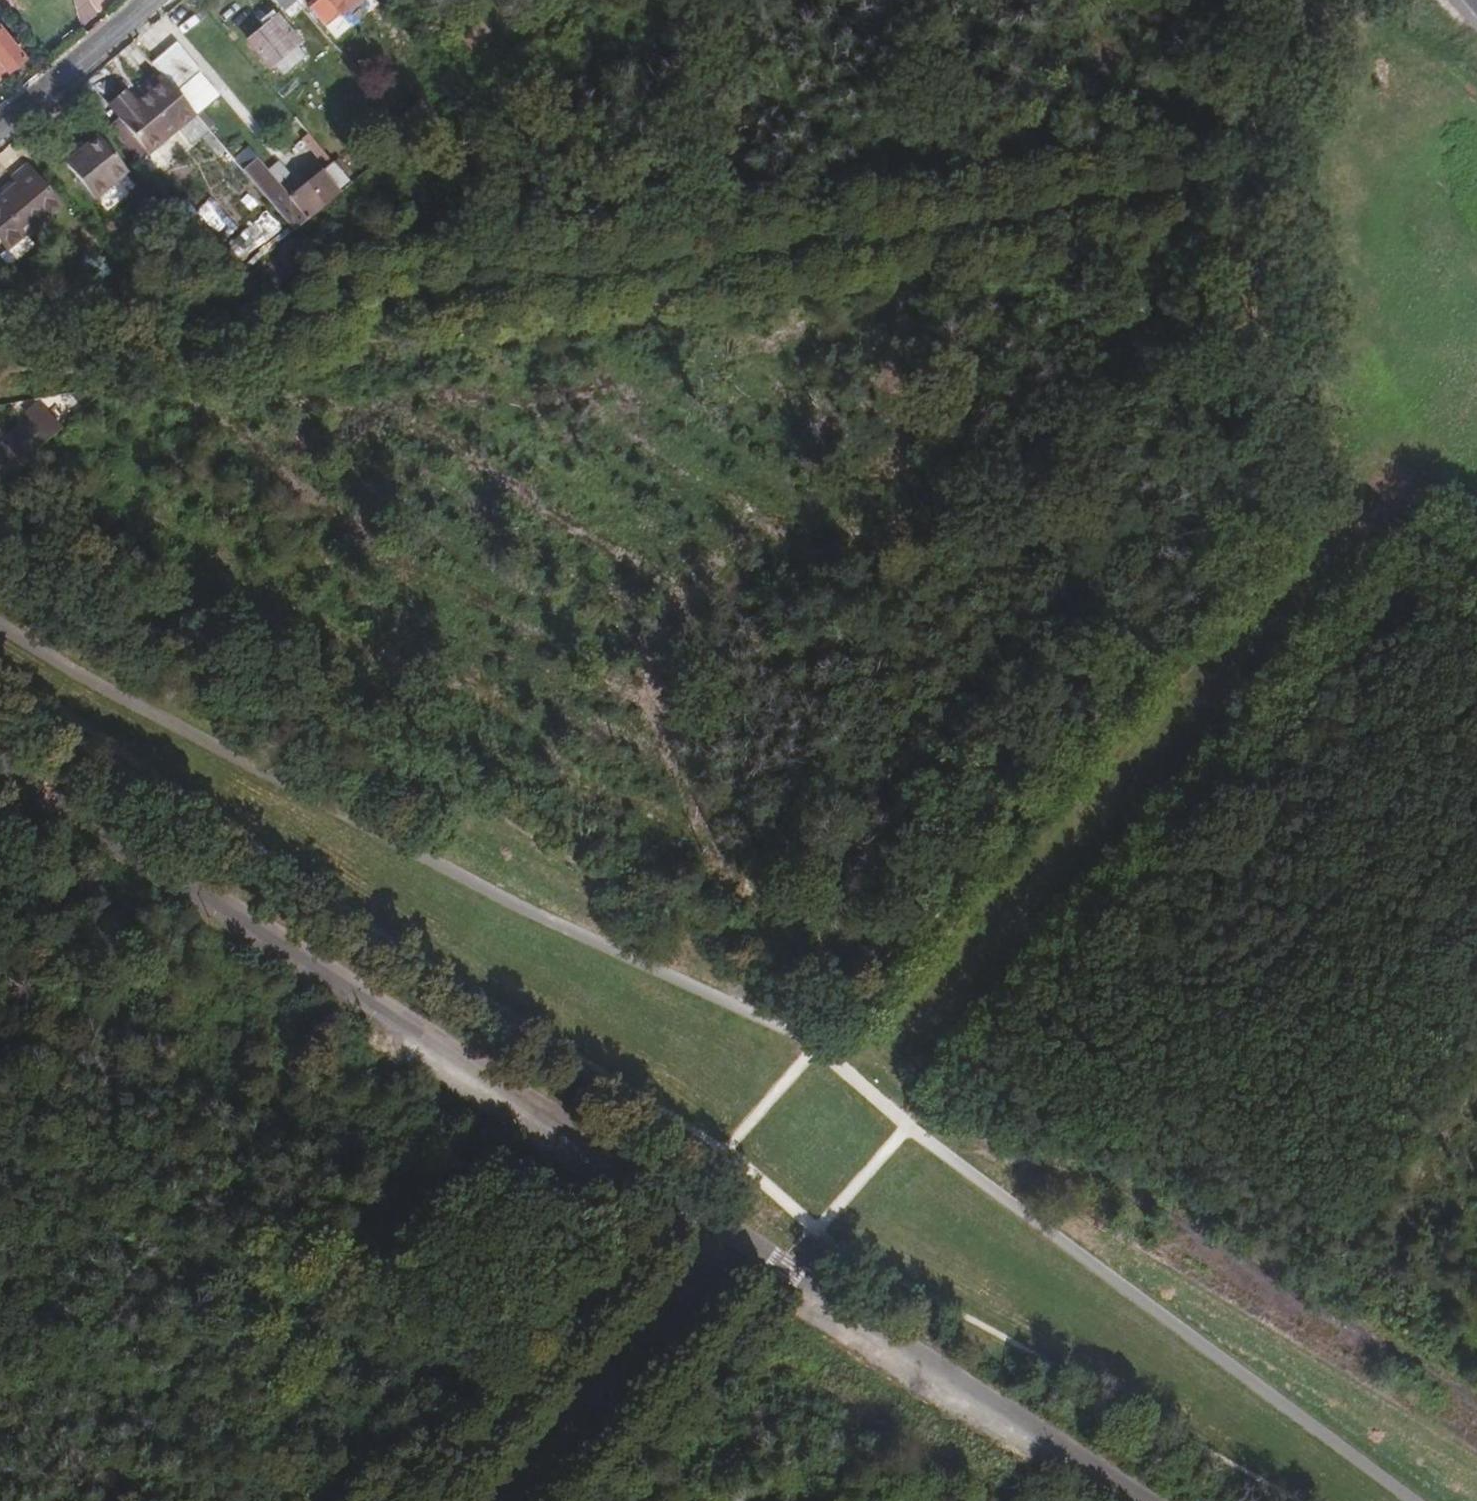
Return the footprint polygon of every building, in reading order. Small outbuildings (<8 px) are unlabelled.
[(291,0),(271,0),(283,15),(295,5),(291,0)] [(341,19),(363,0),(325,0),(341,19)] [(248,44),(270,69),(297,47),(276,22),(248,44)] [(0,31),(0,71),(3,69),(8,74),(24,60),(0,31)] [(160,77),(178,98),(203,79),(176,47),(151,66),(160,77)] [(194,118),(178,98),(160,77),(140,94),(143,99),(134,106),(128,99),(111,113),(118,121),(117,123),(147,158),(194,118)] [(382,113),(371,121),(393,146),(403,138),(382,113)] [(94,204),(123,179),(126,177),(97,142),(64,170),(94,204)] [(165,144),(150,156),(159,168),(174,156),(165,144)] [(252,163),(240,173),(266,205),(278,195),(252,163)] [(348,184),(332,165),(291,200),(307,219),(348,184)] [(24,237),(58,210),(25,169),(11,181),(15,186),(0,199),(0,246),(5,252),(24,237)] [(217,241),(233,230),(210,199),(195,210),(217,241)] [(241,231),(247,237),(232,249),(246,267),(284,236),(264,212),(241,231)] [(24,237),(5,252),(0,257),(0,260),(7,268),(32,247),(24,237)] [(63,428),(46,408),(44,410),(40,405),(30,413),(35,419),(8,442),(14,448),(0,460),(0,482),(63,428)]
